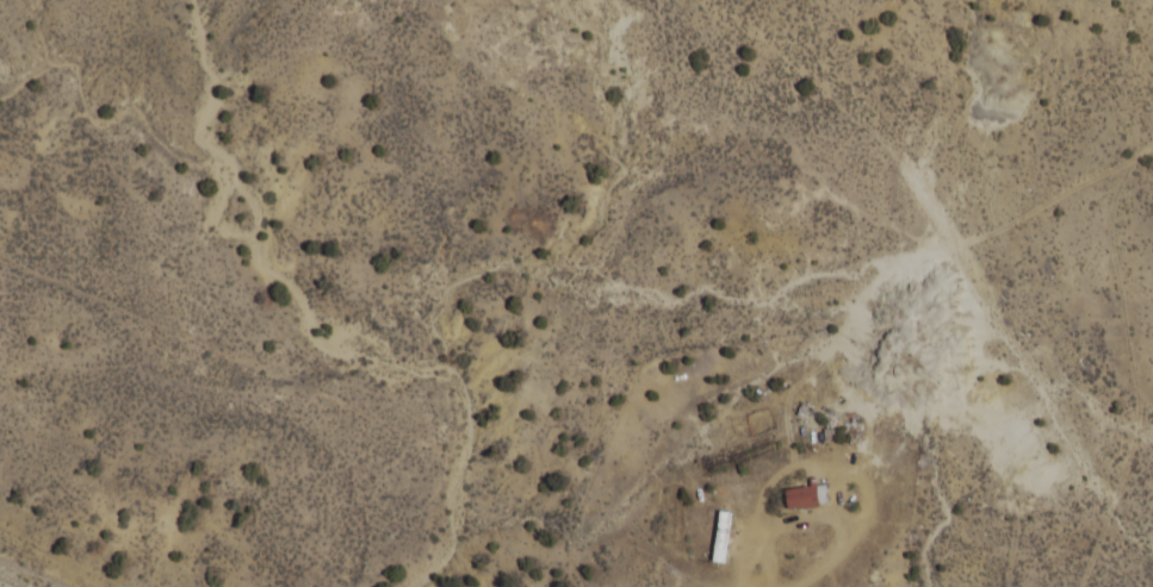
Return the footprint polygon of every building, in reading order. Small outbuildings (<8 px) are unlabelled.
[(828,507),(826,488),(785,491),(787,510),(828,507)] [(729,561),(733,523),(711,521),(707,559),(729,561)]
